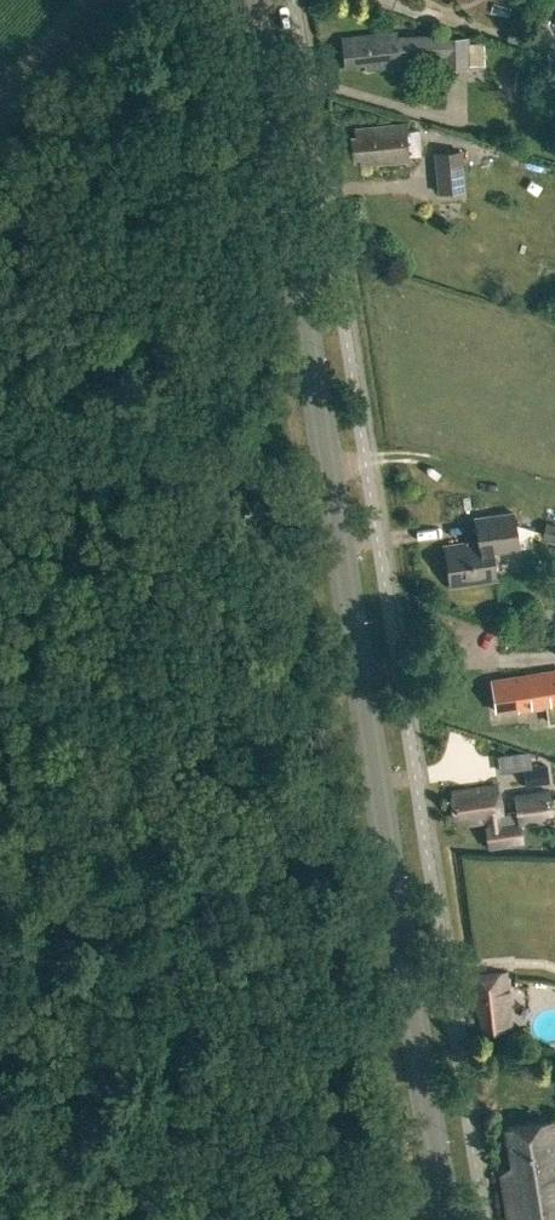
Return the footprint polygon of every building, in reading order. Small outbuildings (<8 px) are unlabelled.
[(363,63),(364,69),(398,65),(397,55),(440,54),(440,67),(469,66),(469,63),(483,63),(482,42),(468,42),(468,37),(441,38),(441,37),(417,38),(417,36),(395,37),(395,31),(341,37),(344,65),(363,63)] [(515,69),(514,89),(536,90),(537,70),(515,69)] [(360,158),(361,165),(408,160),(406,143),(412,142),(411,132),(405,132),(404,123),(354,128),(355,136),(351,137),(353,158),(360,158)] [(461,149),(433,152),(437,193),(465,190),(461,149)] [(545,521),(541,531),(515,524),(513,511),(473,516),(476,541),(444,545),(449,586),(495,579),(492,553),(519,549),(519,548),(533,546),(531,535),(554,542),(554,524),(545,521)] [(519,711),(554,705),(554,669),(491,679),(496,710),(518,706),(519,711)] [(525,785),(548,782),(547,764),(523,767),(525,785)] [(484,820),(488,844),(522,839),(519,822),(502,825),(497,785),(451,792),(455,818),(464,817),(465,823),(484,820)] [(554,816),(550,791),(516,796),(520,821),(554,816)] [(475,1008),(476,1013),(479,1013),(480,1030),(510,1028),(506,989),(508,989),(507,973),(469,977),(472,1008),(475,1008)] [(507,1219),(554,1219),(554,1153),(550,1120),(506,1127),(512,1161),(499,1173),(507,1219)]
